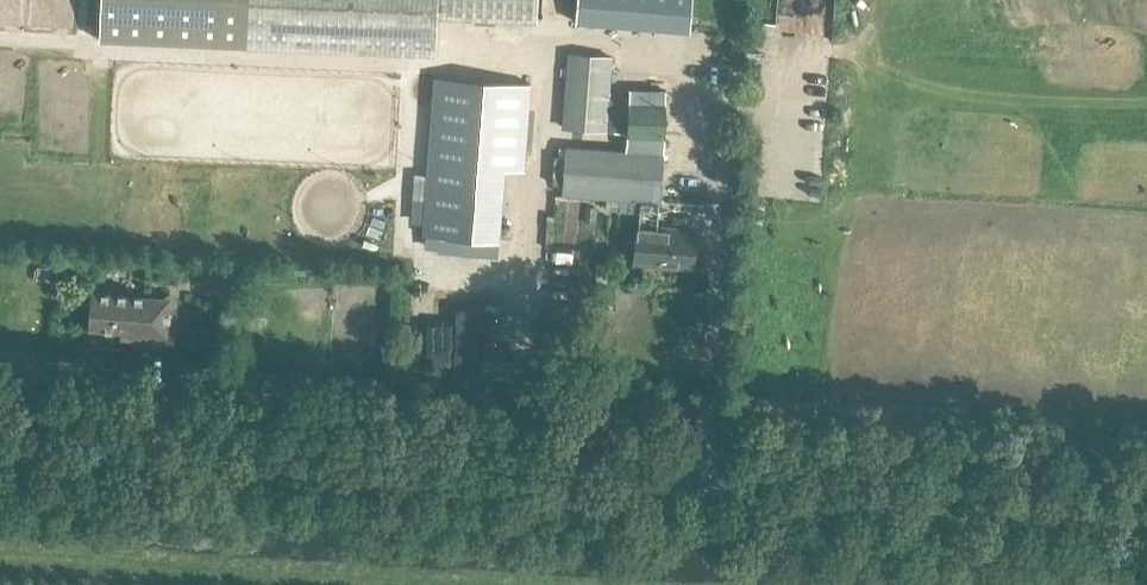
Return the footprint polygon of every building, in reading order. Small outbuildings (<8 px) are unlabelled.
[(437,16),(538,21),(539,0),(106,0),(104,39),(436,54),(437,16)] [(691,29),(693,0),(578,0),(576,22),(691,29)] [(568,54),(564,127),(608,130),(610,96),(613,57),(568,54)] [(506,170),(524,171),(531,84),(436,77),(424,235),(500,241),(506,170)] [(610,96),(608,130),(627,131),(627,135),(665,136),(666,89),(629,88),(629,96),(610,96)] [(555,155),(552,183),(566,184),(565,194),(606,197),(605,209),(620,210),(621,199),(644,200),(643,212),(642,226),(638,226),(635,264),(695,268),(697,231),(658,228),(660,201),(661,201),(665,153),(626,150),(568,146),(568,147),(568,157),(559,156),(555,155)] [(148,307),(149,296),(93,291),(90,329),(131,332),(130,340),(174,343),(177,310),(148,307)]
